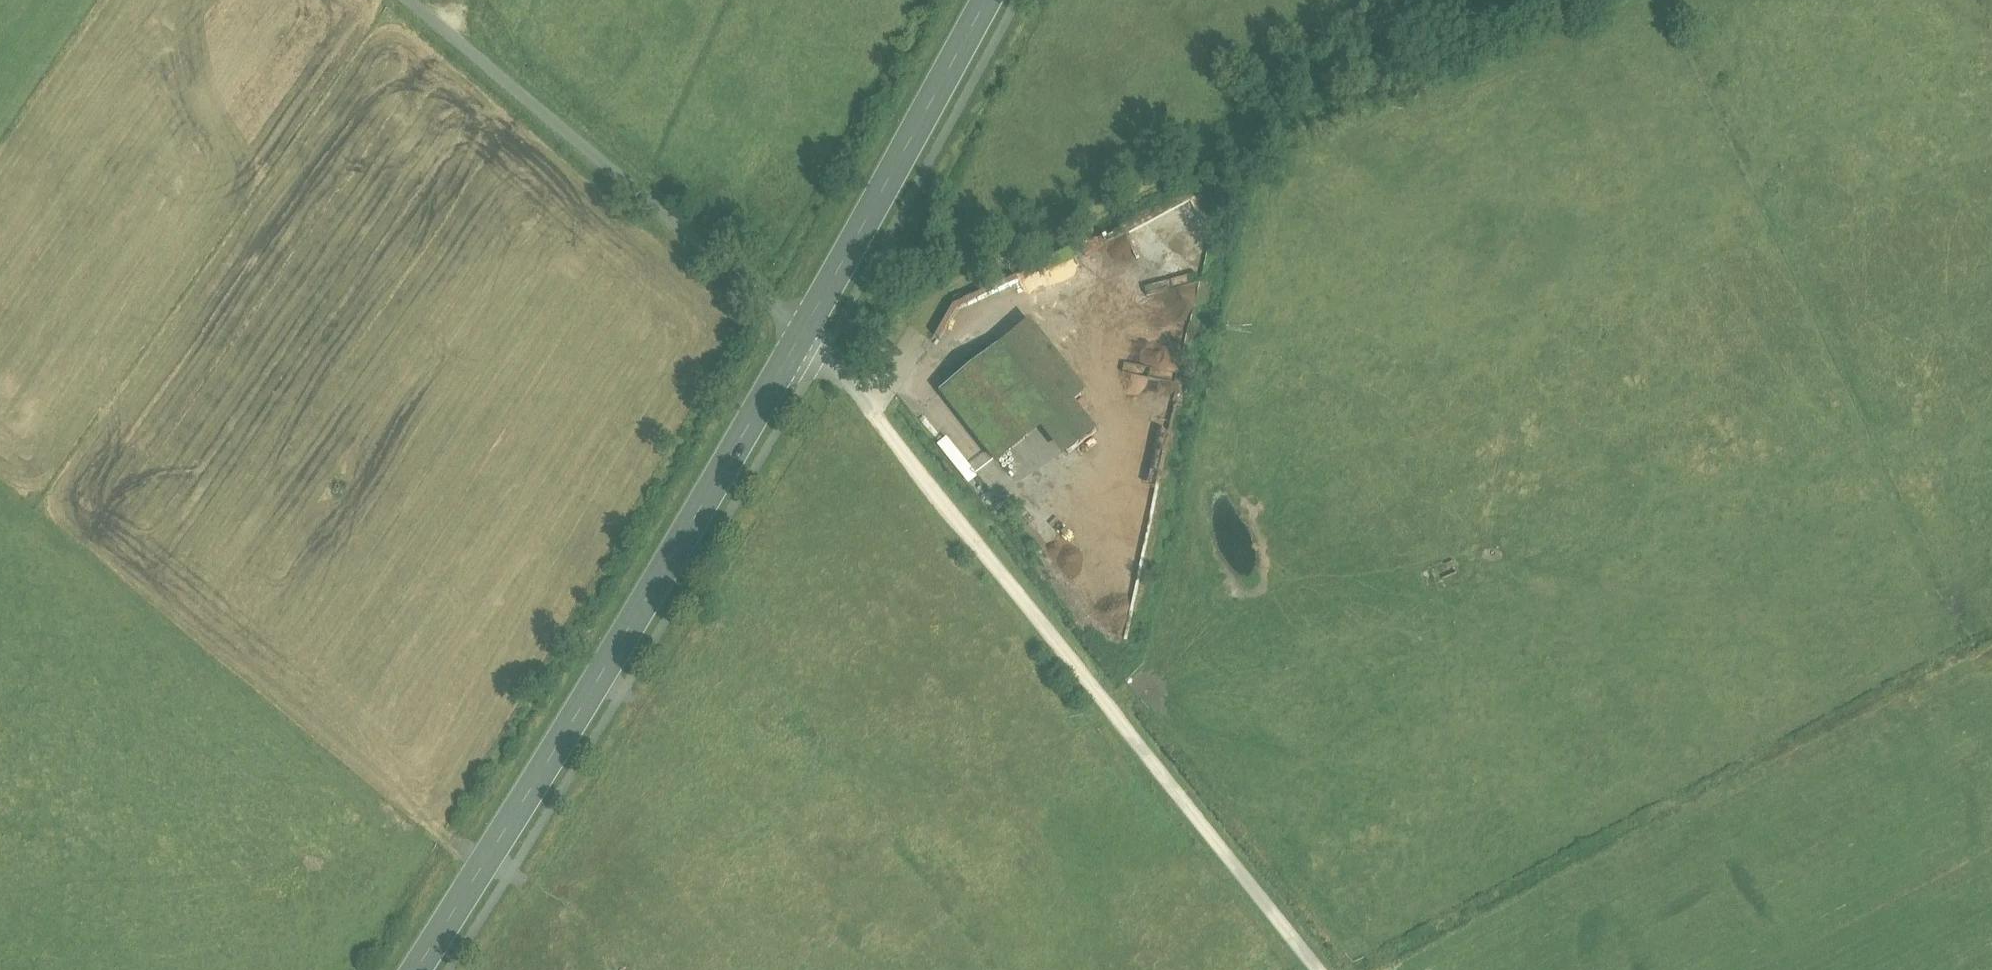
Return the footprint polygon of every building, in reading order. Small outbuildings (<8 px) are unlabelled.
[(1028,324),(942,392),(998,462),(1046,424),(1068,452),(1096,430),(1074,401),(1083,394),(1028,324)]
